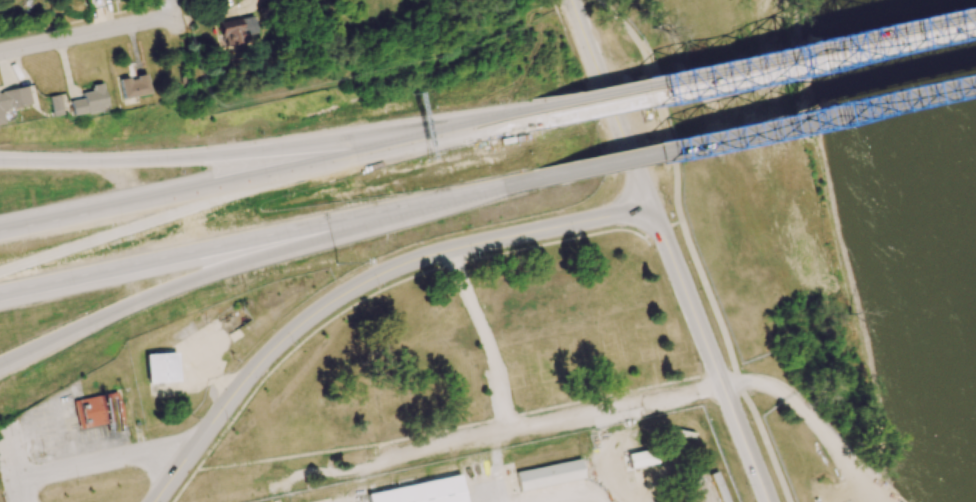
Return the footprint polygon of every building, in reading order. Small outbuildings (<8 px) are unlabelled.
[(219,20),(221,45),(244,43),(243,35),(257,33),(255,16),(219,20)] [(118,79),(120,98),(148,95),(146,76),(118,79)] [(107,108),(102,83),(90,85),(91,91),(81,93),(82,98),(69,101),(71,115),(107,108)] [(31,104),(27,85),(0,90),(0,110),(31,104)] [(48,96),(52,116),(62,114),(58,94),(48,96)] [(147,383),(177,382),(176,353),(146,354),(147,383)] [(81,427),(120,422),(117,393),(77,398),(81,427)] [(656,463),(653,449),(626,455),(630,469),(656,463)] [(522,489),(519,470),(580,459),(584,477),(522,489)] [(457,475),(463,501),(370,501),(368,494),(457,475)]
